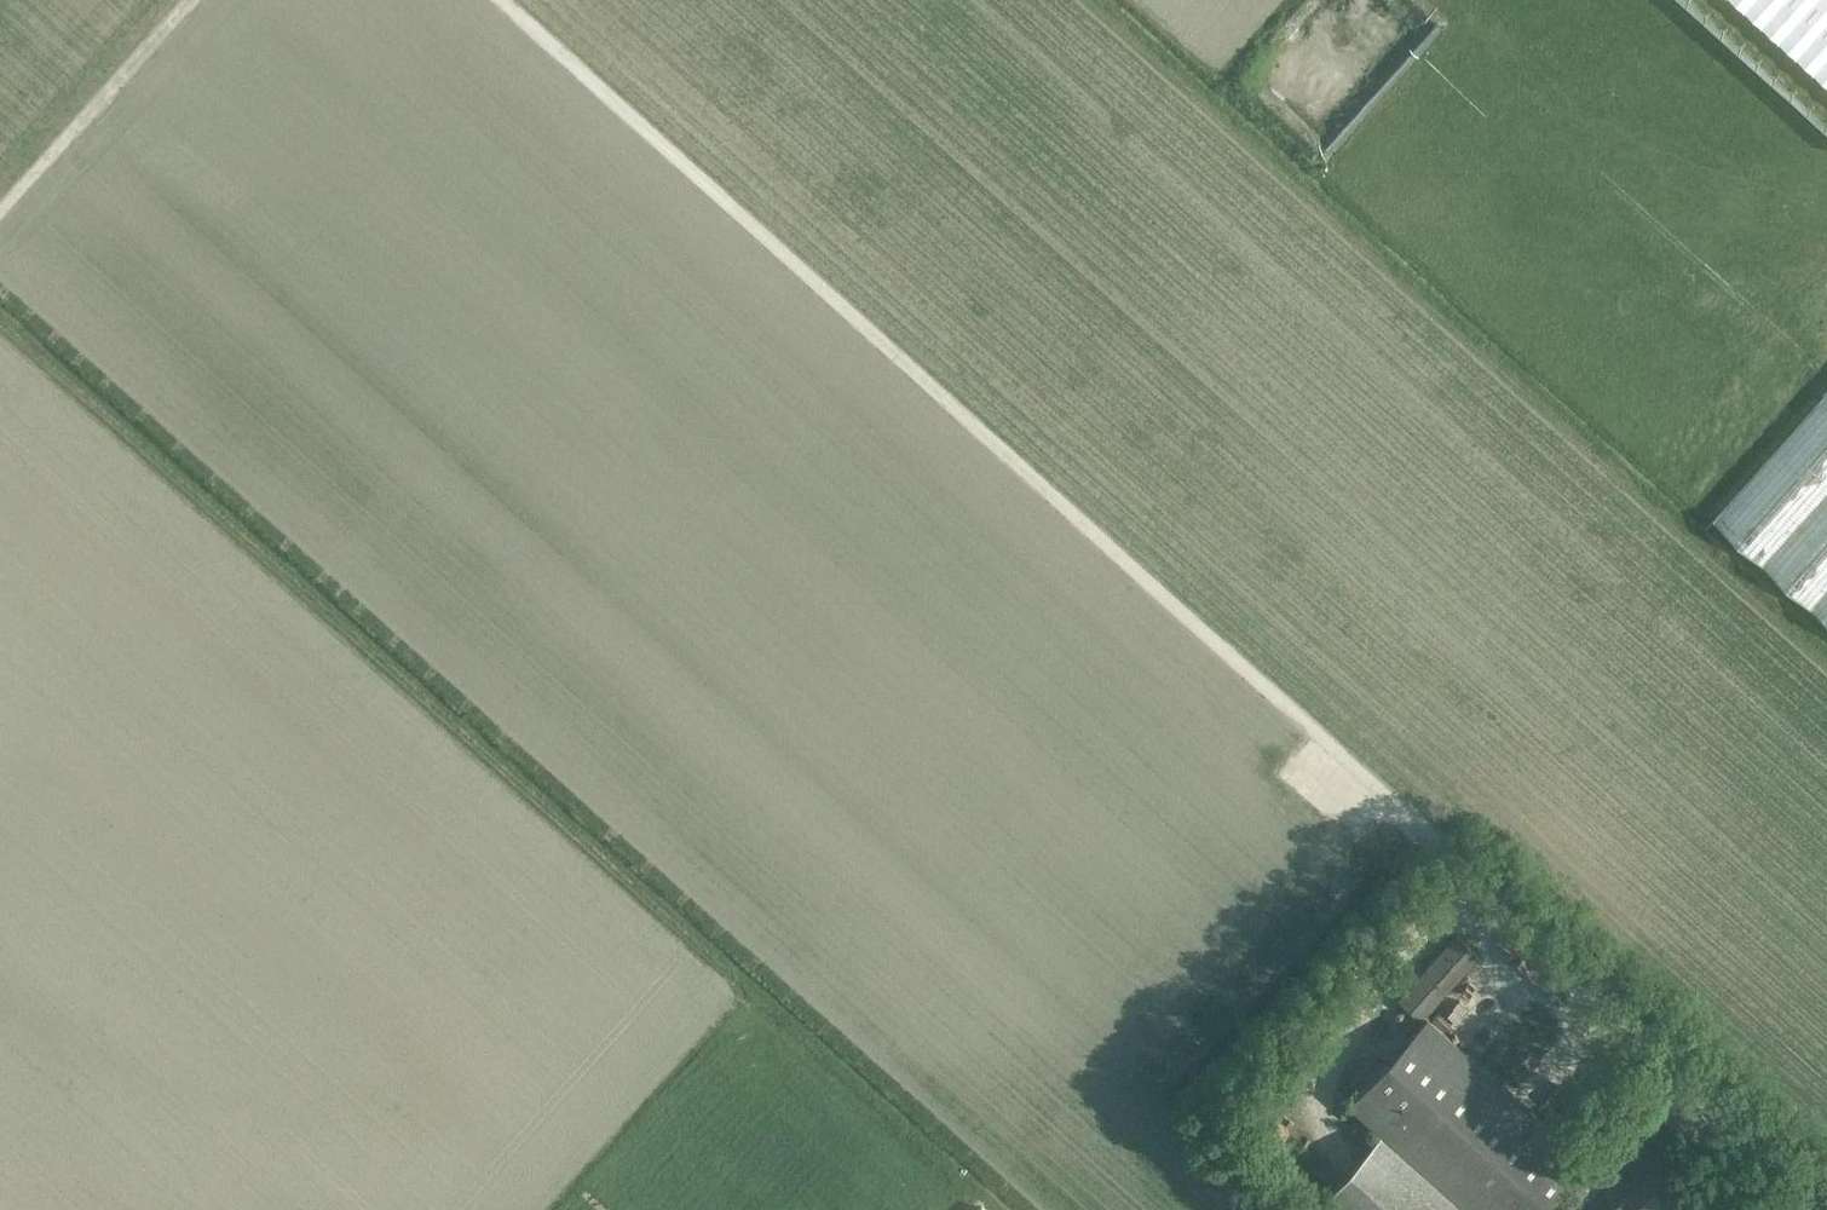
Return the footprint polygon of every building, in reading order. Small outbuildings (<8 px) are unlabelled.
[(1826,79),(1826,0),(1739,0),(1826,79)] [(1716,517),(1826,617),(1826,394),(1716,517)] [(1542,1115),(1428,1011),(1482,952),(1461,932),(1402,997),(1426,1019),(1352,1102),(1385,1132),(1323,1201),(1332,1209),(1540,1209),(1588,1157),(1542,1115)] [(1468,1016),(1499,988),(1489,978),(1459,1006),(1468,1016)] [(1683,1177),(1661,1157),(1627,1195),(1628,1197),(1616,1209),(1654,1209),(1683,1177)]
